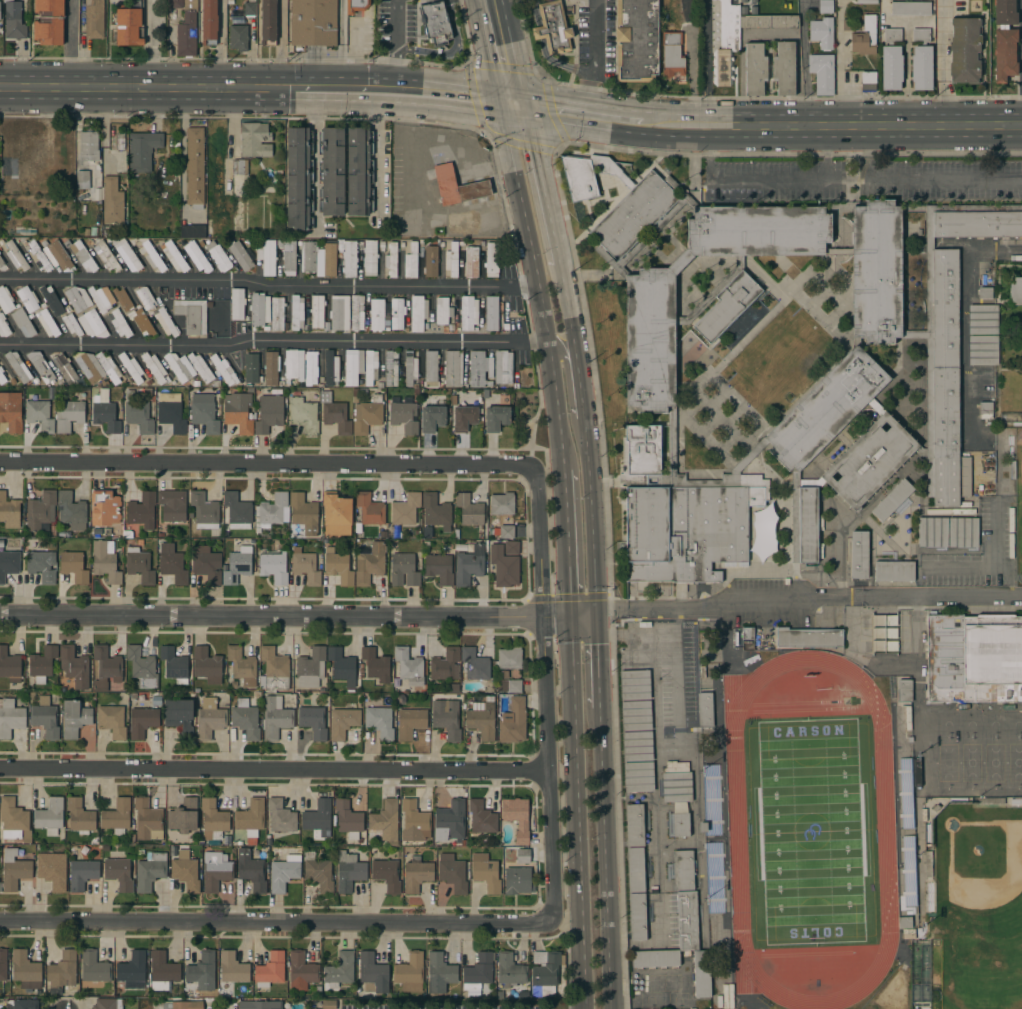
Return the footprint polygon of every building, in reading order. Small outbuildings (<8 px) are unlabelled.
[(34,13),(35,0),(64,0),(63,17),(62,45),(39,45),(39,40),(33,40),(33,21),(39,21),(39,17),(40,17),(40,13),(34,13)] [(85,38),(85,0),(103,0),(103,38),(85,38)] [(131,5),(131,0),(143,0),(143,45),(116,45),(116,9),(118,9),(118,5),(131,5)] [(167,8),(167,0),(182,0),(182,8),(167,8)] [(183,22),(183,0),(197,0),(197,12),(196,12),(196,30),(194,30),(194,33),(196,33),(196,55),(176,56),(176,24),(180,24),(180,22),(183,22)] [(202,39),(202,0),(216,0),(216,16),(217,16),(217,31),(216,31),(216,46),(203,46),(203,39),(202,39)] [(260,46),(261,0),(276,0),(275,46),(264,45),(264,46),(260,46)] [(275,24),(285,24),(284,0),(275,0),(275,24)] [(290,45),(291,0),(336,0),(336,45),(290,45)] [(346,15),(346,0),(369,0),(369,5),(364,11),(354,11),(353,15),(346,15)] [(430,2),(436,0),(436,3),(439,2),(439,0),(441,0),(442,2),(444,1),(446,7),(443,7),(445,14),(446,13),(446,15),(449,14),(450,20),(448,20),(451,33),(453,33),(454,36),(451,37),(451,39),(446,40),(447,44),(434,47),(432,39),(427,40),(424,26),(422,26),(420,17),(421,17),(421,14),(420,15),(418,7),(420,7),(420,4),(428,3),(428,4),(431,4),(430,2)] [(537,4),(555,0),(560,0),(567,29),(571,28),(573,37),(569,38),(572,50),(549,56),(545,38),(534,40),(531,28),(542,26),(537,4)] [(616,28),(616,0),(657,0),(657,75),(654,75),(654,82),(617,82),(617,42),(615,42),(615,28),(616,28)] [(720,1),(719,0),(738,0),(739,16),(798,16),(798,27),(739,28),(739,51),(729,51),(729,86),(716,86),(716,49),(720,49),(720,1)] [(819,13),(819,0),(832,0),(832,13),(819,13)] [(993,5),(993,0),(1015,0),(1015,12),(1017,12),(1017,25),(995,25),(995,5),(993,5)] [(26,38),(5,38),(5,1),(21,1),(21,25),(23,25),(26,26),(26,38)] [(256,2),(255,15),(243,15),(244,2),(256,2)] [(930,2),(930,15),(891,15),(891,2),(930,2)] [(851,33),(868,33),(868,31),(863,31),(863,14),(876,15),(875,54),(858,54),(858,52),(850,52),(851,33)] [(809,21),(821,21),(821,17),(833,17),(833,50),(819,50),(819,40),(809,40),(809,21)] [(950,76),(949,76),(949,63),(951,63),(950,50),(949,50),(949,44),(951,44),(951,37),(952,37),(952,26),(951,26),(951,19),(981,18),(981,44),(979,44),(980,78),(978,78),(978,83),(968,83),(968,82),(950,82),(950,76)] [(229,25),(247,25),(247,52),(238,52),(238,48),(229,48),(229,25)] [(882,46),(888,46),(888,43),(884,43),(884,29),(901,29),(901,43),(893,43),(893,46),(900,46),(900,55),(902,55),(902,82),(900,82),(900,90),(882,90),(882,46)] [(911,55),(913,55),(913,46),(921,46),(921,42),(912,42),(912,29),(929,29),(929,42),(925,42),(925,46),(932,46),(932,90),(913,90),(913,82),(911,82),(911,55)] [(995,29),(1017,29),(1017,42),(1015,42),(1015,63),(1017,63),(1017,75),(1006,75),(1006,84),(995,84),(995,29)] [(681,32),(681,44),(680,44),(680,58),(685,58),(685,75),(679,75),(679,72),(673,72),(673,77),(663,77),(663,45),(662,45),(662,32),(681,32)] [(794,96),(777,96),(777,82),(773,82),(773,56),(777,56),(777,42),(794,42),(794,96)] [(745,43),(762,43),(763,57),(767,57),(767,81),(763,81),(763,96),(745,96),(745,43)] [(815,73),(808,73),(808,55),(833,55),(833,95),(815,96),(815,73)] [(861,72),(875,72),(875,91),(861,91),(861,72)] [(241,123),(260,123),(260,124),(268,124),(268,132),(271,132),(271,142),(261,142),(261,144),(271,144),(272,157),(241,157),(241,123)] [(347,127),(369,127),(369,131),(373,131),(373,155),(369,155),(369,160),(373,160),(373,183),(369,183),(369,189),(373,189),(373,212),(369,212),(369,215),(347,215),(347,127)] [(80,132),(86,132),(86,128),(92,128),(92,132),(98,132),(97,150),(99,150),(99,161),(80,161),(80,132)] [(204,204),(203,204),(203,210),(192,210),(192,205),(187,205),(187,128),(204,128),(204,204)] [(287,128),(309,128),(309,131),(312,131),(312,155),(309,155),(309,160),(312,160),(312,183),(309,183),(309,189),(312,189),(312,212),(309,212),(309,218),(312,218),(312,229),(287,229),(287,128)] [(344,216),(322,216),(322,213),(319,213),(319,160),(322,160),(322,155),(319,155),(319,131),(322,131),(322,128),(344,128),(344,216)] [(116,132),(124,132),(124,150),(116,150),(116,132)] [(163,133),(163,148),(152,148),(152,153),(151,153),(151,173),(129,173),(129,133),(163,133)] [(926,205),(1021,205),(1021,237),(934,237),(934,249),(958,249),(958,457),(970,457),(970,496),(958,497),(958,507),(933,507),(933,497),(927,497),(927,456),(920,456),(915,451),(855,511),(826,482),(821,487),(817,487),(817,515),(823,515),(823,527),(818,527),(818,547),(823,546),(823,558),(817,559),(817,563),(792,563),(792,472),(791,469),(788,472),(768,451),(772,446),(769,443),(739,472),(739,487),(747,487),(747,562),(710,562),(710,571),(721,571),(721,582),(673,582),(673,581),(626,581),(625,488),(620,488),(620,475),(638,475),(638,426),(660,426),(660,475),(669,475),(669,406),(667,406),(667,412),(638,412),(638,406),(626,406),(626,281),(594,250),(600,244),(588,233),(630,190),(616,177),(613,175),(607,174),(593,173),(600,196),(571,203),(559,157),(588,160),(589,155),(608,158),(622,170),(621,172),(635,185),(651,169),(663,181),(668,175),(700,207),(824,207),(824,214),(830,214),(830,243),(824,243),(824,249),(852,249),(852,206),(864,206),(864,200),(894,200),(894,206),(901,206),(901,331),(926,331),(926,205)] [(248,160),(248,175),(232,175),(232,160),(248,160)] [(433,166),(451,162),(457,187),(488,180),(492,195),(442,206),(433,166)] [(76,171),(88,171),(89,189),(77,190),(76,171)] [(103,176),(117,176),(117,192),(124,192),(124,223),(103,223),(103,176)] [(206,225),(206,238),(180,238),(180,226),(206,225)] [(111,243),(116,239),(118,242),(123,238),(143,267),(137,271),(136,270),(131,272),(111,243)] [(30,268),(24,272),(20,266),(16,269),(5,253),(10,250),(5,243),(11,239),(30,268)] [(35,263),(39,260),(34,254),(32,255),(29,251),(31,249),(27,243),(33,239),(53,268),(47,273),(44,268),(40,270),(35,263)] [(69,246),(79,239),(98,269),(93,272),(86,272),(69,246)] [(92,246),(102,239),(122,269),(115,273),(112,268),(108,271),(92,246)] [(157,267),(153,269),(144,257),(148,254),(147,252),(141,255),(138,250),(143,246),(141,243),(147,239),(167,268),(161,273),(157,267)] [(43,248),(40,243),(45,240),(48,245),(56,240),(76,269),(72,272),(63,272),(58,265),(53,268),(41,250),(43,248)] [(160,247),(170,240),(189,269),(183,273),(182,272),(176,272),(160,247)] [(183,247),(193,240),(201,252),(205,249),(214,263),(210,266),(212,269),(206,273),(203,268),(199,271),(183,247)] [(213,240),(216,246),(218,244),(232,265),(231,266),(232,267),(224,272),(223,271),(222,272),(222,271),(220,272),(216,266),(217,265),(205,246),(213,240)] [(244,272),(227,247),(229,246),(228,244),(233,240),(234,242),(238,240),(244,250),(247,248),(254,257),(253,260),(252,261),(254,265),(244,272)] [(256,245),(263,245),(263,240),(275,240),(275,276),(262,276),(263,260),(256,260),(256,245)] [(283,248),(278,248),(278,246),(277,246),(277,240),(295,240),(295,276),(283,276),(283,248)] [(364,240),(377,240),(376,276),(364,276),(364,240)] [(301,242),(316,242),(316,247),(318,247),(318,249),(324,249),(324,241),(336,241),(336,276),(316,276),(316,272),(301,272),(301,242)] [(344,241),(356,241),(356,277),(344,277),(344,241)] [(417,278),(409,278),(409,277),(404,277),(404,254),(410,254),(410,241),(417,241),(417,278)] [(445,251),(450,251),(450,241),(458,242),(457,277),(450,277),(450,270),(445,270),(445,251)] [(389,268),(384,268),(384,255),(389,255),(389,242),(396,242),(397,277),(389,277),(389,268)] [(499,243),(498,272),(498,277),(486,277),(486,272),(486,267),(483,267),(484,263),(486,263),(486,243),(499,243)] [(437,246),(437,277),(425,277),(425,273),(423,273),(423,268),(425,268),(425,246),(437,246)] [(465,247),(478,247),(478,278),(465,277),(465,247)] [(1009,277),(1021,277),(1021,305),(1010,305),(1009,277)] [(5,314),(0,306),(0,286),(2,285),(3,288),(5,286),(14,301),(12,302),(14,306),(18,304),(20,306),(15,309),(15,308),(5,314)] [(16,292),(26,285),(30,292),(32,291),(38,302),(36,303),(39,307),(29,313),(16,292)] [(39,289),(44,286),(46,288),(50,286),(65,312),(55,317),(39,289)] [(93,304),(77,314),(64,292),(74,286),(75,287),(84,289),(93,304)] [(116,302),(111,305),(113,308),(102,315),(87,289),(92,286),(95,291),(100,288),(106,287),(116,302)] [(111,290),(116,287),(118,291),(123,289),(134,307),(125,313),(111,290)] [(154,301),(152,303),(153,306),(145,311),(143,307),(144,307),(135,291),(143,287),(146,287),(154,301)] [(978,288),(992,288),(992,299),(978,299),(978,288)] [(231,289),(244,289),(243,299),(245,299),(245,305),(244,305),(244,320),(231,320),(231,289)] [(251,293),(258,293),(258,295),(264,295),(264,297),(269,297),(270,323),(263,323),(263,326),(251,326),(251,293)] [(291,295),(299,295),(299,298),(303,298),(303,328),(299,328),(299,331),(291,331),(291,295)] [(311,295),(323,295),(323,301),(326,301),(326,306),(323,306),(323,328),(311,328),(311,295)] [(331,319),(329,319),(329,311),(331,311),(331,295),(349,296),(349,331),(331,330),(331,319)] [(351,295),(364,295),(363,330),(351,330),(351,295)] [(411,296),(423,296),(423,300),(428,300),(428,319),(423,319),(423,332),(411,332),(411,296)] [(461,296),(473,296),(473,300),(478,300),(478,324),(473,324),(473,330),(461,330),(461,296)] [(486,296),(498,296),(498,331),(485,331),(486,296)] [(271,297),(284,298),(283,331),(271,331),(271,297)] [(436,297),(448,297),(448,308),(453,308),(453,317),(448,317),(448,324),(436,324),(436,297)] [(370,299),(384,299),(384,303),(389,303),(389,314),(384,314),(384,330),(370,330),(370,299)] [(391,299),(403,299),(403,307),(406,307),(406,315),(403,315),(403,330),(391,330),(391,299)] [(173,301),(205,300),(206,334),(200,334),(200,335),(185,335),(185,315),(173,315),(173,301)] [(968,305),(998,305),(998,334),(968,334),(968,305)] [(154,315),(159,312),(157,309),(162,306),(174,327),(176,326),(180,332),(178,333),(179,335),(174,338),(171,333),(166,336),(154,315)] [(37,334),(30,337),(28,334),(25,336),(20,327),(18,328),(10,314),(15,311),(21,307),(37,334)] [(35,314),(45,308),(60,334),(54,338),(52,334),(48,337),(35,314)] [(133,335),(126,338),(124,334),(120,337),(118,334),(118,333),(118,332),(117,333),(114,329),(116,329),(115,327),(114,328),(107,315),(111,313),(111,312),(117,308),(133,335)] [(124,318),(128,315),(127,314),(133,310),(134,312),(141,308),(156,334),(150,338),(147,332),(142,335),(133,334),(124,318)] [(77,319),(93,309),(109,335),(105,337),(86,335),(77,319)] [(5,336),(0,336),(0,314),(2,312),(5,318),(4,319),(12,333),(5,337),(5,336)] [(61,318),(65,315),(66,316),(71,313),(83,334),(78,337),(77,335),(72,337),(61,318)] [(969,336),(998,336),(998,365),(969,365),(969,336)] [(285,350),(304,350),(304,381),(297,381),(297,378),(285,378),(285,350)] [(325,350),(333,351),(333,357),(337,357),(337,353),(344,353),(343,378),(338,378),(338,385),(332,385),(332,386),(325,386),(325,350)] [(345,350),(363,350),(363,373),(357,373),(357,386),(345,386),(345,350)] [(33,378),(23,385),(3,355),(10,351),(11,353),(16,352),(33,378)] [(365,351),(373,351),(378,351),(377,380),(372,380),(372,386),(365,386),(365,351)] [(385,351),(393,351),(393,352),(397,352),(397,366),(404,366),(404,362),(405,362),(405,351),(412,351),(412,358),(424,358),(423,379),(412,379),(412,386),(405,386),(405,376),(397,376),(397,386),(385,386),(385,351)] [(437,351),(437,355),(439,355),(439,359),(437,359),(437,360),(438,360),(438,363),(437,363),(437,367),(438,367),(438,371),(437,371),(437,376),(438,376),(438,380),(437,380),(437,381),(439,381),(439,386),(437,388),(425,388),(424,386),(424,381),(425,381),(425,351),(437,351)] [(462,351),(462,387),(445,387),(445,384),(443,384),(443,380),(445,380),(445,374),(443,374),(443,371),(445,371),(445,369),(443,369),(443,367),(445,367),(445,364),(443,364),(443,361),(445,361),(445,351),(462,351)] [(485,351),(484,358),(494,358),(494,378),(487,378),(487,371),(484,371),(484,380),(486,380),(486,384),(484,384),(484,387),(470,387),(470,384),(468,384),(468,381),(470,381),(470,364),(468,364),(468,361),(470,361),(470,351),(485,351)] [(495,351),(507,351),(507,352),(512,352),(512,383),(495,383),(495,351)] [(29,359),(39,352),(56,378),(45,384),(29,359)] [(106,375),(91,385),(72,356),(77,352),(93,354),(106,375)] [(94,356),(101,352),(105,358),(109,355),(111,358),(110,358),(115,366),(115,365),(122,375),(118,378),(120,381),(114,385),(94,356)] [(117,356),(123,352),(129,360),(133,358),(143,373),(139,376),(143,381),(137,385),(117,356)] [(140,356),(146,352),(150,357),(154,354),(167,373),(163,376),(166,381),(160,385),(140,356)] [(215,378),(206,384),(186,356),(192,352),(194,356),(199,355),(215,378)] [(239,381),(235,384),(235,383),(228,387),(208,356),(214,352),(215,354),(221,353),(239,381)] [(265,352),(277,352),(277,356),(279,356),(279,371),(277,371),(277,386),(265,386),(265,352)] [(305,352),(318,352),(318,354),(317,354),(317,367),(318,367),(318,377),(317,377),(317,384),(311,384),(311,386),(305,386),(305,352)] [(51,360),(62,353),(66,359),(68,357),(70,361),(68,363),(78,378),(68,385),(51,360)] [(163,357),(169,353),(170,353),(175,354),(178,359),(184,355),(198,377),(193,380),(191,377),(181,384),(163,357)] [(245,354),(258,354),(258,383),(245,383),(245,354)] [(3,369),(7,366),(14,375),(9,378),(3,369)] [(969,366),(998,366),(998,396),(969,396),(969,366)] [(8,382),(14,378),(17,383),(12,387),(8,382)] [(48,400),(48,387),(57,387),(57,400),(48,400)] [(352,396),(353,396),(353,388),(367,388),(367,393),(359,393),(359,397),(360,397),(360,400),(358,403),(352,403),(352,396)] [(93,396),(99,396),(99,389),(108,389),(108,403),(115,403),(115,421),(121,421),(120,434),(104,434),(104,431),(106,431),(106,422),(102,422),(102,424),(92,424),(93,396)] [(149,419),(154,419),(154,435),(140,435),(139,424),(126,424),(126,421),(125,421),(125,403),(126,403),(126,390),(134,390),(134,402),(148,402),(149,419)] [(255,421),(260,421),(260,396),(271,396),(271,390),(282,390),(282,396),(283,396),(283,426),(268,426),(268,435),(254,435),(255,421)] [(8,423),(0,423),(0,393),(8,393),(8,391),(12,391),(12,393),(21,393),(21,419),(22,419),(22,434),(8,434),(8,423)] [(331,403),(346,403),(346,420),(351,420),(351,436),(337,436),(337,422),(332,422),(332,425),(323,425),(323,422),(322,422),(322,403),(320,403),(320,391),(331,391),(331,403)] [(181,419),(186,419),(186,435),(172,435),(172,424),(158,424),(158,422),(157,422),(157,402),(158,402),(159,393),(180,393),(180,402),(181,402),(181,419)] [(251,394),(251,408),(247,408),(247,420),(253,420),(253,435),(238,435),(238,424),(224,424),(224,395),(230,395),(230,393),(251,394)] [(353,421),(355,421),(355,404),(359,404),(359,403),(371,403),(372,394),(381,394),(381,403),(382,403),(382,422),(381,422),(381,425),(367,425),(367,436),(353,436),(353,421)] [(303,397),(303,403),(317,403),(316,420),(318,420),(318,436),(304,436),(304,425),(290,425),(290,422),(289,422),(289,397),(303,397)] [(40,421),(35,421),(35,423),(26,423),(26,421),(25,421),(25,401),(49,401),(49,418),(54,419),(54,434),(40,434),(40,421)] [(56,419),(55,419),(55,410),(61,410),(61,401),(85,402),(84,424),(75,423),(75,421),(70,421),(70,434),(56,434),(56,419)] [(214,402),(214,420),(220,420),(220,435),(205,435),(205,424),(192,424),(192,422),(190,422),(191,402),(214,402)] [(992,402),(992,413),(979,413),(979,402),(992,402)] [(390,403),(412,403),(412,421),(418,421),(418,436),(403,436),(404,424),(398,424),(398,425),(389,425),(390,403)] [(445,407),(445,427),(437,427),(437,423),(436,423),(436,420),(435,420),(435,433),(434,433),(422,433),(422,432),(421,432),(421,406),(445,407)] [(478,407),(478,408),(481,408),(481,414),(478,414),(478,424),(469,424),(468,420),(467,420),(467,433),(454,433),(454,407),(478,407)] [(510,407),(510,424),(509,424),(509,425),(501,425),(501,424),(500,424),(500,420),(499,420),(499,433),(485,433),(486,407),(510,407)] [(903,478),(915,489),(881,522),(870,511),(903,478)] [(4,521),(0,521),(0,490),(5,490),(5,502),(10,502),(10,500),(22,500),(22,503),(19,503),(19,529),(4,529),(4,521)] [(27,499),(41,500),(42,490),(56,490),(56,506),(55,506),(54,522),(51,522),(51,523),(45,523),(45,532),(26,531),(27,499)] [(59,511),(57,511),(58,490),(72,490),(72,503),(77,503),(77,501),(85,501),(85,504),(87,504),(86,523),(86,532),(78,532),(78,531),(71,531),(71,529),(69,529),(69,523),(59,522),(59,511)] [(90,537),(90,526),(92,526),(91,490),(112,490),(112,497),(119,497),(119,523),(111,523),(111,526),(100,526),(100,529),(101,529),(101,528),(109,528),(109,535),(100,535),(100,537),(90,537)] [(127,501),(136,501),(136,504),(140,504),(141,491),(155,491),(155,505),(154,505),(154,530),(143,530),(143,523),(126,523),(127,501)] [(162,504),(157,504),(157,491),(185,491),(185,522),(162,522),(162,504)] [(190,491),(204,491),(204,504),(209,504),(209,502),(218,502),(218,505),(219,505),(219,524),(218,524),(218,529),(196,529),(196,524),(195,524),(195,506),(190,506),(190,491)] [(237,491),(237,502),(251,502),(251,505),(252,505),(252,524),(250,524),(250,529),(229,529),(229,524),(228,524),(228,506),(223,506),(223,491),(237,491)] [(322,491),(336,492),(336,494),(337,494),(337,498),(342,498),(342,499),(351,499),(350,535),(325,535),(325,525),(324,525),(324,506),(322,506),(322,491)] [(370,492),(370,505),(375,505),(375,502),(383,502),(383,505),(385,505),(385,525),(361,524),(361,507),(356,507),(356,491),(370,492)] [(287,492),(287,507),(289,507),(289,522),(282,522),(282,524),(259,524),(259,504),(260,504),(260,502),(268,502),(268,505),(273,505),(273,492),(287,492)] [(304,492),(304,503),(309,503),(309,502),(316,502),(318,506),(317,536),(304,536),(304,524),(291,524),(291,506),(289,506),(289,492),(304,492)] [(391,505),(392,505),(392,502),(406,503),(406,492),(420,492),(420,506),(415,506),(415,525),(391,524),(391,505)] [(436,492),(436,505),(441,505),(441,503),(450,503),(450,506),(451,506),(451,525),(427,525),(427,507),(422,507),(422,492),(436,492)] [(490,495),(505,495),(505,492),(513,492),(513,495),(514,495),(514,514),(490,514),(490,495)] [(461,507),(455,507),(455,493),(469,493),(469,504),(474,504),(474,503),(483,503),(483,525),(477,525),(477,528),(472,528),(472,525),(461,525),(461,507)] [(979,507),(994,507),(994,544),(979,544),(979,507)] [(947,518),(947,547),(918,547),(918,518),(947,518)] [(978,518),(978,547),(948,547),(949,518),(978,518)] [(500,526),(514,526),(514,538),(499,538),(500,526)] [(851,531),(868,531),(868,578),(850,578),(851,531)] [(27,547),(27,546),(23,546),(23,539),(35,539),(35,547),(27,547)] [(106,541),(113,541),(113,554),(116,554),(115,572),(122,572),(121,585),(105,584),(105,581),(107,581),(107,573),(103,573),(103,575),(92,575),(92,541),(106,541)] [(384,574),(383,574),(383,576),(375,576),(375,574),(370,573),(369,587),(355,587),(355,572),(356,572),(356,558),(360,558),(360,554),(371,554),(371,541),(385,542),(384,574)] [(505,541),(519,541),(518,554),(504,554),(505,541)] [(168,542),(168,553),(182,553),(182,570),(188,570),(188,585),(174,585),(174,575),(160,574),(160,572),(159,572),(159,553),(158,553),(158,542),(168,542)] [(455,572),(456,572),(456,552),(463,552),(463,554),(473,554),(473,543),(483,543),(484,574),(483,574),(483,576),(474,576),(474,574),(469,574),(469,586),(455,587),(455,572)] [(490,544),(503,544),(503,556),(519,556),(519,585),(510,585),(510,587),(495,587),(495,564),(490,564),(490,544)] [(240,553),(240,546),(251,546),(251,575),(240,575),(240,574),(237,574),(237,585),(223,585),(223,571),(229,571),(228,553),(240,553)] [(334,546),(333,554),(348,554),(348,571),(354,571),(353,586),(339,586),(339,575),(326,575),(326,573),(324,572),(325,555),(323,555),(323,546),(334,546)] [(127,574),(127,572),(126,572),(125,552),(126,552),(126,547),(139,547),(139,552),(149,552),(149,571),(154,571),(155,585),(141,585),(140,572),(135,572),(135,574),(127,574)] [(221,569),(216,569),(216,571),(221,571),(221,586),(207,586),(207,575),(192,575),(192,553),(193,553),(193,547),(204,547),(204,553),(221,553),(221,569)] [(315,553),(315,571),(320,571),(320,586),(306,586),(306,573),(301,573),(301,575),(292,575),(292,573),(291,573),(292,554),(292,547),(301,547),(301,553),(315,553)] [(4,584),(0,584),(0,552),(13,552),(13,551),(16,551),(16,552),(19,552),(19,571),(18,571),(18,574),(4,574),(4,584)] [(40,572),(36,572),(36,574),(27,574),(27,571),(26,571),(26,552),(50,552),(50,556),(55,556),(55,565),(50,565),(50,570),(55,570),(55,585),(40,585),(40,572)] [(60,552),(82,552),(82,570),(88,570),(88,584),(74,584),(74,573),(68,573),(68,574),(60,574),(60,552)] [(391,572),(392,572),(392,554),(414,554),(414,572),(420,572),(420,586),(406,586),(406,574),(402,574),(402,586),(391,586),(391,572)] [(281,555),(281,573),(287,573),(287,585),(273,585),(273,574),(269,574),(269,576),(259,576),(259,555),(281,555)] [(451,555),(451,573),(453,573),(453,586),(437,586),(437,583),(438,583),(439,575),(435,575),(435,577),(422,577),(422,573),(425,573),(425,555),(451,555)] [(914,561),(914,581),(874,581),(874,561),(914,561)] [(1014,617),(1021,617),(1021,701),(943,702),(943,704),(924,704),(924,698),(927,698),(927,615),(963,615),(963,617),(976,617),(976,615),(1014,615),(1014,617)] [(777,647),(776,628),(788,627),(788,630),(842,630),(842,647),(777,647)] [(742,628),(753,628),(753,639),(742,639),(742,628)] [(8,677),(0,677),(0,645),(7,645),(7,656),(12,656),(12,655),(20,655),(20,676),(22,676),(22,679),(20,679),(20,683),(8,683),(8,677)] [(29,655),(39,655),(39,657),(43,657),(43,645),(57,645),(57,658),(51,658),(51,676),(45,676),(45,684),(35,684),(35,676),(29,676),(29,655)] [(73,645),(74,658),(79,658),(79,656),(88,656),(88,690),(74,690),(74,678),(65,678),(65,671),(60,671),(60,660),(59,660),(59,645),(73,645)] [(93,645),(107,645),(107,658),(112,658),(112,656),(121,656),(121,658),(122,658),(122,682),(112,683),(112,678),(106,678),(106,682),(107,682),(107,691),(93,692),(93,680),(98,680),(98,660),(93,660),(93,645)] [(131,660),(126,660),(126,645),(140,645),(140,656),(139,656),(139,658),(145,658),(145,656),(154,656),(154,658),(155,658),(155,673),(158,673),(158,687),(155,687),(155,688),(132,688),(132,681),(138,681),(138,677),(131,677),(131,660)] [(232,661),(227,661),(227,645),(241,645),(241,659),(246,659),(246,656),(255,656),(255,659),(256,659),(256,687),(242,687),(242,678),(232,678),(232,661)] [(259,675),(265,676),(265,661),(260,661),(260,645),(274,646),(274,656),(281,656),(281,655),(288,655),(288,659),(289,659),(288,690),(276,690),(276,693),(266,692),(266,690),(265,690),(265,689),(259,689),(259,675)] [(165,660),(159,660),(159,646),(173,646),(173,657),(179,657),(179,656),(187,656),(187,684),(175,684),(175,678),(165,678),(165,660)] [(193,646),(207,646),(207,657),(212,657),(212,656),(222,656),(222,659),(221,659),(221,685),(206,685),(206,677),(193,677),(193,646)] [(297,679),(296,679),(296,657),(307,657),(307,659),(311,659),(311,646),(325,646),(325,661),(324,661),(324,678),(319,678),(319,687),(297,687),(297,679)] [(332,661),(327,661),(327,646),(341,647),(341,657),(346,658),(346,657),(355,657),(355,688),(345,688),(346,679),(332,679),(332,661)] [(408,646),(408,660),(413,660),(413,657),(422,657),(422,660),(423,660),(422,677),(423,677),(423,686),(408,686),(408,679),(399,679),(399,662),(393,662),(394,646),(408,646)] [(459,662),(453,662),(453,665),(458,665),(458,679),(430,679),(430,659),(431,659),(431,657),(439,657),(439,659),(444,659),(444,646),(459,646),(459,662)] [(366,660),(361,660),(361,647),(377,647),(377,650),(375,650),(375,658),(379,658),(379,657),(391,657),(391,660),(389,660),(389,677),(390,677),(390,684),(378,684),(378,678),(366,678),(366,660)] [(475,647),(475,658),(489,658),(489,660),(490,660),(490,679),(466,679),(466,669),(462,669),(462,663),(461,663),(461,647),(475,647)] [(512,649),(512,647),(520,647),(520,649),(521,649),(521,669),(497,669),(497,666),(494,666),(494,661),(497,661),(497,649),(512,649)] [(649,670),(650,700),(621,701),(620,671),(649,670)] [(521,680),(521,693),(506,693),(506,692),(497,692),(497,680),(521,680)] [(897,680),(912,680),(912,702),(897,702),(897,680)] [(459,684),(459,693),(444,693),(444,684),(459,684)] [(697,693),(712,693),(713,727),(698,727),(697,693)] [(264,730),(262,730),(262,719),(264,719),(264,695),(281,696),(281,709),(294,709),(293,727),(290,727),(290,729),(280,728),(280,727),(278,727),(278,741),(274,741),(274,742),(268,742),(268,741),(263,741),(264,730)] [(45,728),(43,728),(43,726),(29,725),(30,706),(39,706),(39,696),(49,696),(49,706),(57,706),(56,727),(59,727),(59,740),(44,740),(45,728)] [(465,710),(472,710),(472,702),(485,703),(485,696),(494,696),(493,728),(494,728),(494,742),(480,742),(480,731),(477,731),(477,728),(465,728),(465,710)] [(498,720),(506,720),(506,710),(510,710),(510,696),(524,696),(524,709),(525,709),(525,740),(517,740),(517,743),(498,742),(498,720)] [(197,709),(201,709),(202,697),(216,698),(216,709),(227,709),(226,727),(223,727),(223,730),(211,730),(211,741),(196,740),(197,709)] [(10,739),(0,739),(0,699),(2,699),(2,698),(14,698),(14,708),(26,708),(25,729),(10,729),(10,739)] [(231,707),(237,707),(237,698),(248,698),(248,707),(257,707),(257,728),(260,728),(259,741),(245,741),(245,730),(238,730),(238,726),(231,726),(231,707)] [(63,700),(79,700),(79,703),(80,703),(80,708),(92,708),(92,725),(82,725),(82,728),(77,728),(77,739),(63,739),(63,700)] [(164,700),(192,700),(192,720),(190,720),(190,728),(193,728),(193,741),(178,740),(178,729),(177,729),(177,726),(164,726),(164,700)] [(458,701),(458,729),(460,729),(460,742),(446,742),(446,731),(445,731),(445,728),(431,727),(432,700),(458,701)] [(621,702),(650,701),(651,730),(622,731),(621,702)] [(331,709),(344,709),(344,703),(355,703),(355,710),(360,710),(360,726),(349,726),(349,729),(345,729),(344,742),(330,741),(331,709)] [(364,708),(368,708),(368,704),(375,704),(374,708),(391,708),(391,728),(393,728),(393,742),(379,742),(379,730),(372,730),(372,727),(364,727),(364,708)] [(97,706),(124,706),(123,727),(126,727),(126,741),(111,740),(111,729),(104,729),(104,726),(97,725),(97,706)] [(324,708),(324,728),(326,728),(326,742),(322,742),(322,743),(317,742),(312,742),(312,730),(311,730),(311,727),(297,726),(298,707),(324,708)] [(130,709),(159,709),(159,727),(147,727),(147,729),(144,729),(144,740),(130,740),(130,709)] [(427,710),(427,728),(412,728),(412,741),(397,741),(398,710),(427,710)] [(622,732),(651,731),(653,761),(624,762),(622,732)] [(921,786),(920,786),(920,789),(917,789),(917,786),(914,787),(913,759),(920,759),(921,786)] [(652,762),(654,791),(625,792),(624,763),(652,762)] [(689,772),(690,772),(692,801),(663,802),(662,773),(664,773),(664,768),(676,767),(676,763),(688,762),(689,772)] [(2,838),(2,830),(0,830),(0,796),(15,796),(15,807),(22,807),(22,811),(29,811),(29,830),(31,830),(31,843),(23,843),(23,830),(21,830),(21,839),(2,838)] [(162,839),(150,839),(150,840),(136,840),(136,810),(134,810),(134,797),(136,797),(136,796),(144,796),(144,797),(148,797),(148,809),(163,809),(162,839)] [(62,828),(57,828),(57,836),(46,836),(46,828),(33,828),(33,810),(48,810),(48,797),(62,797),(62,828)] [(81,808),(82,808),(82,811),(95,811),(95,831),(88,831),(88,835),(78,835),(78,831),(69,831),(69,810),(67,810),(67,797),(81,797),(81,808)] [(115,810),(115,797),(130,797),(130,812),(129,812),(129,828),(124,828),(124,836),(114,835),(114,828),(100,828),(100,810),(115,810)] [(197,812),(196,812),(196,830),(188,830),(188,828),(173,828),(173,829),(167,829),(167,812),(173,812),(173,811),(174,811),(173,808),(182,808),(182,798),(196,797),(197,812)] [(215,809),(216,809),(216,812),(229,812),(229,831),(221,831),(221,839),(211,839),(211,831),(203,831),(203,811),(201,811),(201,798),(215,797),(215,809)] [(249,811),(249,797),(263,797),(263,829),(257,829),(257,838),(246,837),(246,829),(234,829),(234,811),(249,811)] [(282,797),(282,809),(289,809),(289,812),(296,812),(296,832),(270,831),(270,811),(268,811),(268,797),(282,797)] [(450,809),(450,798),(454,798),(454,797),(460,798),(464,798),(464,839),(447,838),(447,841),(434,841),(435,809),(450,809)] [(316,811),(316,798),(330,798),(330,838),(323,838),(323,840),(313,840),(313,829),(301,829),(301,811),(316,811)] [(349,798),(349,810),(350,810),(350,813),(362,812),(363,832),(358,832),(358,839),(348,840),(348,832),(337,832),(337,811),(335,811),(335,798),(349,798)] [(379,814),(379,810),(383,810),(383,798),(397,798),(397,840),(398,840),(398,846),(387,846),(387,840),(381,840),(381,830),(368,830),(368,814),(379,814)] [(514,799),(515,798),(518,798),(519,799),(527,799),(528,831),(528,845),(528,847),(517,847),(517,845),(515,845),(515,830),(518,830),(518,821),(509,821),(509,822),(504,823),(504,821),(502,821),(501,799),(514,799)] [(416,809),(417,809),(417,813),(430,813),(430,839),(422,839),(422,846),(401,846),(401,830),(405,830),(405,816),(404,816),(404,811),(402,811),(402,799),(416,799),(416,809)] [(483,799),(483,810),(490,810),(490,813),(497,813),(497,832),(471,832),(471,812),(469,812),(469,799),(483,799)] [(644,846),(627,847),(626,805),(642,804),(644,846)] [(689,836),(674,837),(673,813),(689,813),(689,836)] [(17,848),(17,856),(14,856),(14,861),(32,861),(32,879),(17,878),(17,892),(3,892),(3,878),(1,878),(1,870),(3,870),(3,848),(17,848)] [(250,860),(264,860),(263,881),(266,881),(266,894),(262,894),(262,895),(257,895),(257,894),(252,894),(252,882),(251,882),(251,879),(237,879),(237,848),(250,848),(250,860)] [(644,892),(628,893),(627,848),(643,848),(644,892)] [(530,849),(529,863),(516,863),(516,862),(504,862),(504,849),(530,849)] [(188,850),(188,859),(197,859),(197,880),(199,880),(199,893),(185,893),(185,882),(178,882),(178,879),(170,879),(170,859),(178,859),(178,850),(188,850)] [(345,850),(345,854),(356,854),(356,862),(366,862),(366,880),(351,880),(351,894),(338,894),(338,850),(345,850)] [(694,890),(674,890),(673,851),(692,850),(694,890)] [(221,852),(221,862),(233,862),(233,880),(229,880),(229,881),(220,881),(220,880),(218,880),(218,894),(204,893),(204,852),(221,852)] [(166,877),(155,877),(155,881),(151,881),(151,893),(146,893),(146,894),(142,894),(142,893),(137,893),(137,861),(152,861),(152,853),(166,853),(166,877)] [(453,853),(453,861),(465,861),(465,882),(467,882),(467,895),(453,895),(453,884),(446,884),(446,880),(438,880),(438,861),(439,861),(439,853),(453,853)] [(66,854),(65,893),(51,892),(51,881),(44,881),(44,878),(37,877),(37,854),(66,854)] [(331,881),(333,881),(333,894),(319,894),(319,883),(311,883),(311,879),(304,879),(305,861),(303,861),(303,854),(315,854),(315,860),(331,860),(331,881)] [(488,854),(488,861),(497,861),(497,880),(500,880),(500,894),(486,894),(486,883),(484,883),(484,881),(471,881),(472,854),(488,854)] [(300,863),(300,878),(289,878),(289,882),(284,882),(285,894),(271,894),(270,862),(286,862),(286,855),(300,855),(300,863)] [(433,863),(433,881),(421,881),(421,884),(418,884),(418,894),(404,894),(404,882),(405,882),(405,862),(411,862),(411,857),(419,857),(419,862),(433,863)] [(130,859),(130,880),(132,880),(132,892),(118,892),(118,881),(117,881),(117,878),(104,878),(104,859),(130,859)] [(398,861),(398,881),(400,881),(400,895),(396,895),(396,896),(390,896),(390,895),(386,895),(386,883),(384,883),(384,880),(371,880),(371,860),(398,861)] [(99,861),(99,879),(87,879),(86,882),(84,882),(84,892),(70,892),(70,861),(99,861)] [(531,868),(531,884),(535,884),(535,892),(530,892),(530,893),(517,892),(517,895),(505,894),(505,867),(531,868)] [(632,968),(632,952),(679,950),(677,892),(696,891),(698,951),(709,950),(711,997),(695,998),(693,950),(679,951),(679,966),(632,968)] [(629,894),(644,893),(646,940),(631,941),(629,894)] [(911,917),(911,928),(898,929),(898,917),(911,917)] [(915,929),(915,939),(903,939),(902,929),(915,929)] [(86,949),(86,948),(92,948),(92,949),(96,949),(96,963),(97,963),(97,962),(107,962),(107,963),(111,963),(111,981),(82,981),(82,949),(86,949)] [(12,949),(26,949),(26,959),(29,959),(29,962),(41,963),(41,981),(42,981),(42,988),(21,988),(21,980),(12,980),(12,949)] [(75,986),(61,985),(61,995),(49,995),(49,981),(46,981),(46,965),(57,965),(57,961),(61,961),(61,949),(76,949),(75,986)] [(214,992),(212,992),(212,994),(207,994),(207,989),(200,989),(200,988),(191,988),(191,982),(185,982),(185,966),(196,966),(196,962),(200,962),(200,950),(206,950),(206,949),(209,949),(209,950),(214,950),(214,992)] [(304,964),(306,964),(306,963),(315,963),(315,964),(319,964),(319,982),(306,982),(306,990),(290,990),(290,982),(290,950),(294,950),(294,949),(300,949),(300,950),(304,950),(304,964)] [(145,950),(144,990),(124,990),(124,981),(116,981),(116,963),(128,963),(128,960),(131,960),(131,950),(145,950)] [(165,964),(180,964),(180,982),(168,982),(168,991),(151,991),(151,950),(165,950),(165,964)] [(235,961),(238,961),(238,964),(249,964),(249,981),(220,982),(220,950),(234,950),(235,961)] [(284,982),(269,982),(269,987),(256,987),(256,982),(254,982),(254,966),(265,966),(265,962),(269,962),(269,950),(284,950),(284,982)] [(353,951),(353,983),(338,982),(338,988),(329,988),(329,983),(323,982),(323,966),(335,967),(335,963),(339,963),(339,950),(353,951)] [(397,965),(397,964),(406,964),(406,965),(408,965),(408,951),(412,951),(412,950),(418,950),(418,951),(423,951),(422,983),(421,983),(421,992),(402,992),(402,983),(393,983),(393,965),(397,965)] [(373,951),(373,965),(388,965),(388,993),(375,993),(375,992),(364,992),(364,983),(359,983),(359,951),(373,951)] [(527,983),(516,983),(516,985),(510,985),(510,992),(499,992),(499,983),(498,983),(498,951),(502,952),(502,951),(508,951),(508,952),(512,952),(512,962),(514,962),(514,965),(523,965),(527,965),(527,983)] [(560,952),(560,954),(565,954),(564,965),(558,965),(557,986),(555,986),(555,997),(531,997),(531,966),(532,966),(532,951),(560,952)] [(442,962),(446,962),(445,965),(457,965),(457,983),(445,983),(445,993),(428,993),(428,982),(429,952),(443,952),(442,962)] [(474,967),(474,964),(478,964),(478,952),(492,952),(492,983),(480,983),(480,991),(463,990),(463,983),(462,983),(462,967),(474,967)] [(38,1000),(38,1008),(5,1008),(5,1000),(27,1000),(27,999),(30,999),(30,1000),(38,1000)] [(122,999),(122,1008),(92,1008),(92,1005),(95,1005),(95,999),(122,999)] [(336,1000),(336,1008),(322,1008),(322,1000),(336,1000)] [(202,1001),(202,1008),(162,1008),(162,1002),(202,1001)] [(281,1001),(281,1008),(239,1008),(239,1001),(241,1001),(241,1002),(281,1001)]
